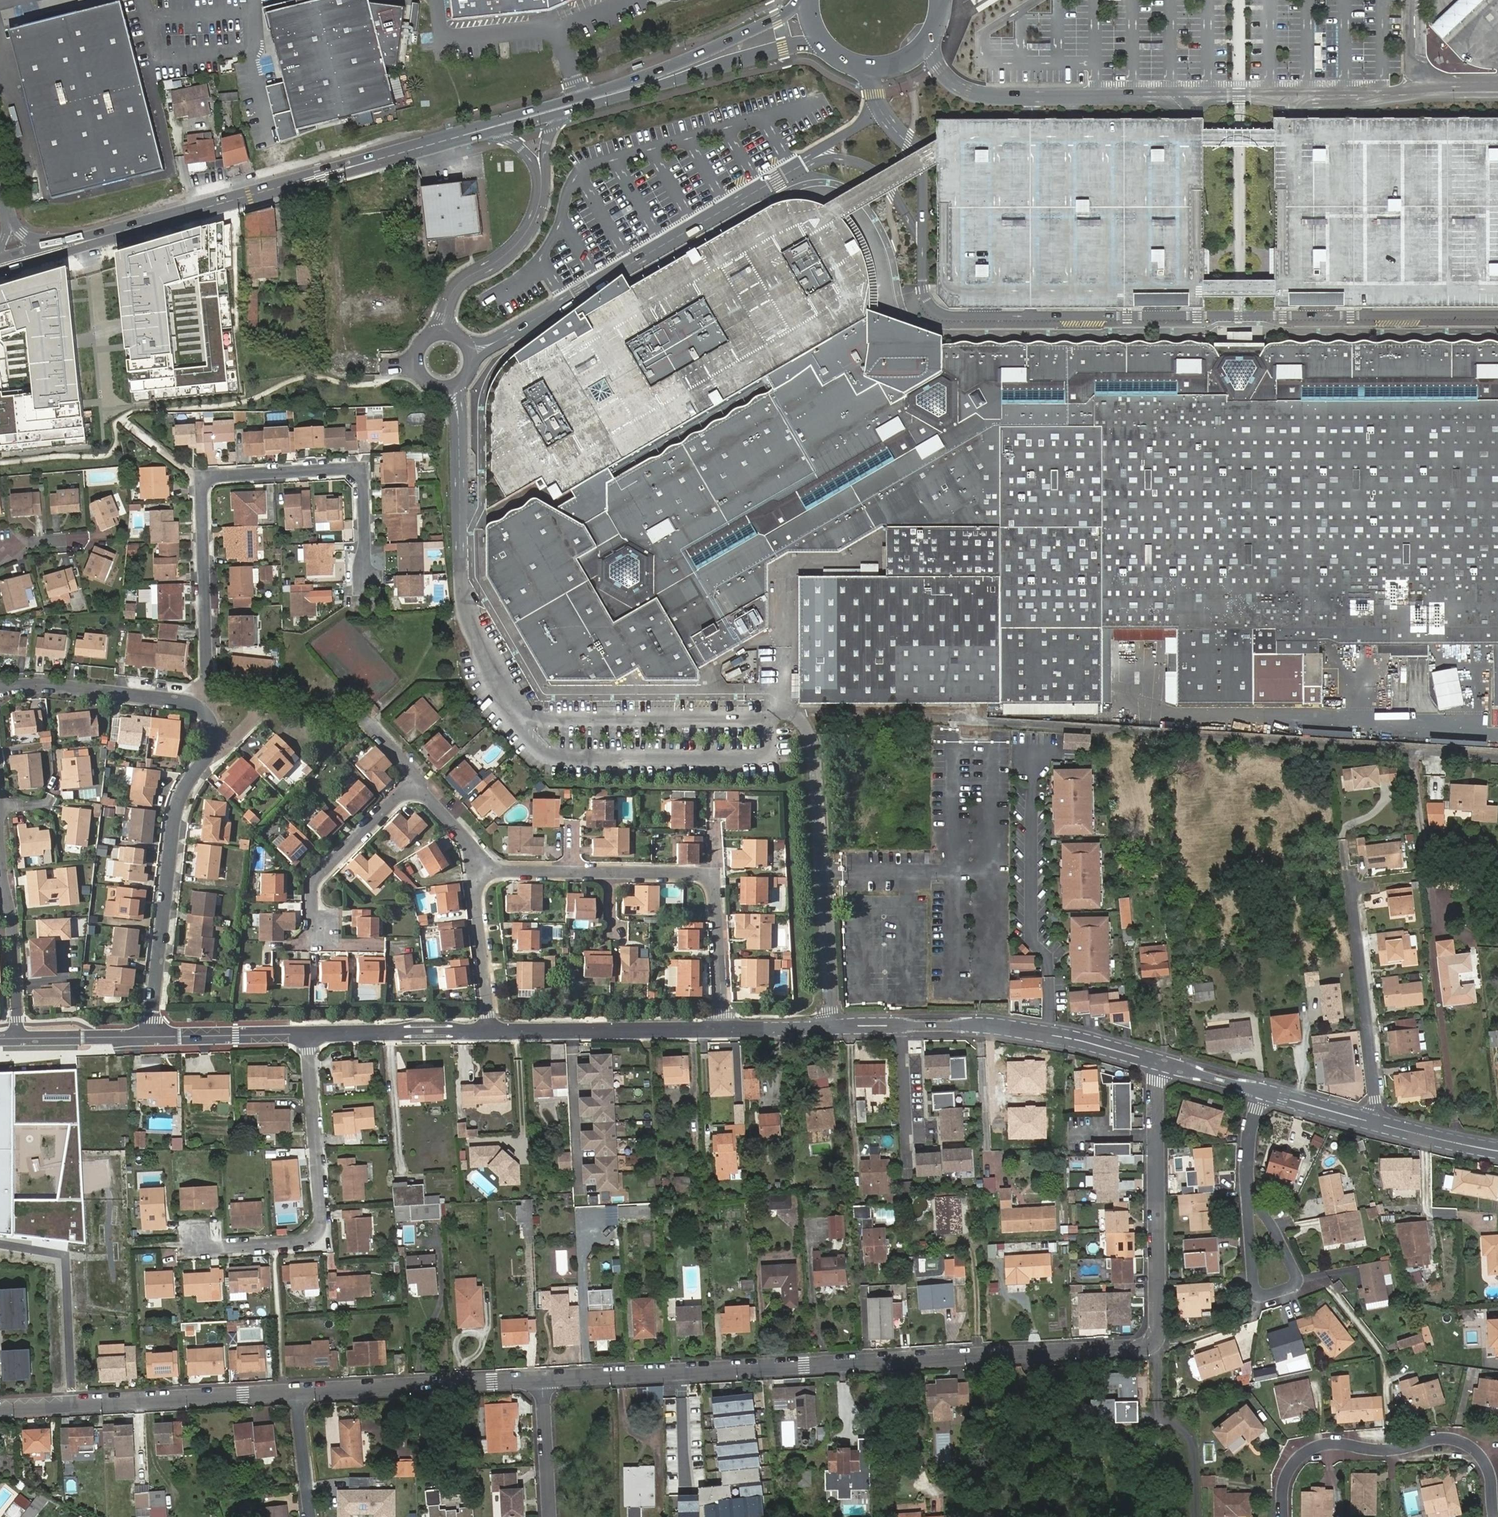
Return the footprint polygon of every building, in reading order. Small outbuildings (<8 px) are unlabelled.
[(265,8),(285,83),(268,88),(281,142),(302,136),(300,130),(396,105),(387,66),(397,67),(408,8),(373,3),(372,0),(294,0),(265,8)] [(447,18),(544,8),(544,0),(445,0),(447,18)] [(544,8),(554,5),(567,0),(544,0),(544,8)] [(1431,27),(1443,40),(1478,7),(1486,0),(1460,0),(1431,27)] [(123,4),(12,32),(53,197),(164,170),(143,86),(123,4)] [(409,44),(418,44),(418,28),(409,28),(409,44)] [(200,110),(201,115),(210,113),(208,101),(209,101),(206,86),(173,93),(178,117),(190,114),(190,111),(200,110)] [(240,92),(219,95),(220,104),(241,100),(240,92)] [(1276,118),(1276,129),(1276,137),(1276,145),(1276,288),(1276,307),(1497,306),(1497,117),(1297,117),(1276,118)] [(940,295),(951,309),(985,309),(1203,306),(1203,288),(1204,145),(1203,136),(1203,129),(1203,119),(1196,120),(1183,120),(1069,120),(1034,119),(938,119),(939,140),(939,151),(939,156),(939,164),(940,295)] [(1276,129),(1203,129),(1203,136),(1204,145),(1276,145),(1276,137),(1276,129)] [(216,160),(212,135),(189,137),(190,148),(186,149),(188,165),(189,165),(190,172),(194,171),(195,173),(205,171),(209,168),(208,162),(216,160)] [(250,160),(247,136),(223,142),(227,167),(250,160)] [(939,140),(825,206),(833,212),(844,220),(939,164),(939,156),(939,151),(939,140)] [(418,188),(423,242),(478,235),(472,183),(418,188)] [(562,496),(573,490),(578,498),(561,509),(539,498),(534,498),(529,500),(528,502),(525,506),(522,507),(517,508),(511,511),(508,514),(505,517),(503,519),(500,520),(492,521),(490,522),(486,525),(484,528),(483,531),(485,577),(549,684),(619,684),(638,672),(646,684),(699,684),(699,671),(772,628),(772,563),(784,556),(838,556),(883,529),(888,529),(888,580),(801,580),(803,701),(1103,700),(1103,623),(1176,623),(1176,700),(1322,699),(1323,648),(1324,636),(1341,641),(1495,640),(1497,640),(1497,341),(1491,339),(1487,339),(1484,340),(1477,342),(1474,342),(1469,341),(1465,340),(1462,339),(1457,341),(1455,342),(1451,342),(1449,342),(1443,340),(1442,340),(1440,339),(1438,339),(1431,342),(1428,341),(1419,339),(1414,339),(1404,342),(1402,342),(1395,340),(1390,339),(1384,340),(1381,342),(1376,342),(1368,340),(1365,339),(1364,339),(1361,340),(1358,341),(1356,342),(1353,343),(1352,343),(1346,342),(1342,341),(1340,340),(1334,341),(1328,343),(1327,343),(1324,343),(1316,340),(1314,341),(1313,341),(1303,344),(1300,344),(1292,341),(1290,340),(1287,341),(1281,343),(1271,344),(1267,347),(1263,352),(1248,352),(1239,352),(1234,352),(1215,352),(1214,348),(1212,345),(1211,344),(1209,344),(1201,343),(1196,341),(1190,341),(1179,343),(1174,343),(1171,342),(1164,341),(1156,343),(1153,343),(1150,343),(1143,341),(1138,340),(1133,342),(1124,343),(1121,342),(1117,341),(1114,341),(1108,341),(1105,342),(1099,343),(1093,342),(1090,341),(1084,341),(1079,343),(1076,343),(1071,342),(1067,341),(1061,341),(1059,342),(1053,343),(1048,342),(1044,341),(1038,340),(1033,341),(1030,343),(1027,343),(1023,342),(1018,341),(1012,341),(1007,343),(1002,343),(989,341),(980,343),(976,343),(973,343),(964,341),(958,342),(954,343),(946,344),(939,347),(935,352),(934,356),(943,371),(924,382),(906,393),(867,376),(871,317),(871,296),(870,273),(863,251),(856,236),(844,220),(833,212),(825,206),(819,203),(806,201),(788,202),(773,206),(628,287),(626,288),(622,281),(618,274),(568,313),(553,329),(517,355),(513,359),(505,366),(494,384),(488,406),(488,469),(488,510),(505,500),(544,478),(547,485),(557,499),(562,496)] [(274,208),(247,215),(250,278),(278,277),(274,208)] [(209,227),(117,253),(120,283),(120,285),(124,318),(124,325),(125,332),(126,343),(127,347),(128,356),(128,363),(129,369),(130,380),(131,382),(132,392),(133,402),(239,391),(227,270),(234,268),(232,220),(225,222),(217,224),(209,227)] [(297,268),(298,284),(312,284),(313,284),(312,266),(297,268)] [(88,445),(88,437),(85,404),(78,342),(73,288),(71,270),(0,291),(0,453),(88,445)] [(259,320),(258,296),(258,291),(248,292),(250,321),(259,320)] [(1236,342),(1234,352),(1239,352),(1248,352),(1248,344),(1248,342),(1246,341),(1245,341),(1243,340),(1241,340),(1239,340),(1238,341),(1236,342)] [(370,420),(371,441),(387,440),(387,443),(402,442),(401,421),(386,422),(386,419),(370,420)] [(206,448),(204,426),(197,426),(197,422),(177,423),(178,442),(190,441),(198,441),(198,444),(199,450),(206,449),(206,448)] [(236,439),(235,423),(204,424),(204,426),(206,448),(215,448),(214,440),(236,439)] [(288,426),(264,427),(264,430),(265,449),(282,448),(282,452),(289,452),(288,426)] [(323,427),(295,428),(296,444),(313,442),(313,446),(324,446),(323,427)] [(361,448),(360,432),(349,432),(348,427),(326,428),(327,445),(349,444),(349,448),(361,448)] [(244,453),(265,453),(265,449),(264,430),(243,432),(244,453)] [(415,460),(415,451),(407,452),(408,461),(415,460)] [(408,461),(407,452),(386,453),(386,462),(387,470),(386,470),(384,470),(384,479),(416,477),(415,460),(408,461)] [(165,487),(165,475),(164,466),(141,466),(142,497),(168,496),(168,487),(165,487)] [(386,490),(386,498),(390,498),(391,514),(411,513),(418,513),(420,513),(420,504),(415,504),(415,489),(411,489),(386,490)] [(52,514),(62,513),(62,511),(69,511),(70,513),(81,512),(79,490),(58,491),(58,494),(50,495),(52,514)] [(286,496),(287,519),(293,519),(293,527),(311,526),(309,491),(300,491),(300,495),(286,496)] [(12,516),(24,515),(23,514),(31,513),(31,515),(42,514),(40,493),(11,495),(12,516)] [(236,509),(237,527),(257,526),(256,513),(256,510),(264,509),(264,493),(255,493),(255,494),(235,495),(236,509)] [(99,520),(97,521),(102,531),(118,525),(115,517),(118,516),(111,496),(90,504),(94,514),(97,513),(99,520)] [(344,496),(315,498),(316,524),(331,523),(332,532),(345,531),(344,496)] [(131,512),(144,510),(143,503),(130,505),(131,512)] [(151,511),(152,543),(160,543),(165,543),(177,542),(177,534),(175,534),(175,526),(173,526),(172,510),(151,511)] [(418,513),(411,513),(391,514),(388,514),(388,524),(392,523),(392,527),(392,542),(418,541),(418,513)] [(237,527),(228,527),(228,536),(230,535),(231,547),(228,547),(229,559),(241,559),(241,561),(258,561),(257,526),(237,527)] [(178,559),(177,542),(165,543),(165,546),(160,546),(161,560),(156,560),(157,578),(175,577),(174,559),(178,559)] [(140,543),(130,544),(131,554),(140,553),(140,543)] [(337,553),(336,544),(318,544),(309,545),(310,564),(310,578),(334,577),(334,554),(337,553)] [(91,565),(89,564),(85,574),(105,582),(114,561),(112,560),(115,554),(96,546),(92,557),(94,558),(91,565)] [(406,577),(426,576),(425,550),(409,550),(403,550),(403,565),(406,565),(406,577)] [(272,580),(272,566),(262,567),(262,581),(272,580)] [(254,597),(253,567),(232,567),(233,586),(234,598),(234,606),(252,605),(252,598),(254,597)] [(56,575),(56,573),(55,573),(46,576),(51,597),(80,590),(73,568),(59,572),(60,574),(56,575)] [(13,579),(12,577),(0,580),(9,612),(30,606),(25,588),(32,586),(28,572),(16,576),(16,579),(13,579)] [(426,598),(426,576),(406,577),(403,577),(398,577),(398,586),(402,586),(402,589),(402,598),(426,598)] [(181,585),(159,585),(160,619),(182,618),(181,585)] [(314,618),(314,585),(306,585),(304,585),(296,586),(293,586),(294,618),(314,618)] [(127,602),(126,613),(135,615),(136,603),(127,602)] [(234,647),(260,646),(259,617),(234,618),(234,647)] [(1103,623),(1103,700),(1115,700),(1115,635),(1165,635),(1165,700),(1176,700),(1176,623),(1103,623)] [(156,665),(155,668),(164,669),(164,665),(176,667),(184,668),(187,644),(177,643),(179,627),(161,625),(158,640),(158,644),(156,665)] [(16,655),(27,656),(28,638),(21,637),(21,633),(0,632),(0,654),(9,655),(10,652),(16,653),(16,655)] [(95,652),(95,654),(106,655),(108,634),(86,632),(86,635),(78,635),(77,653),(88,654),(89,651),(95,652)] [(126,661),(156,665),(158,644),(141,641),(142,634),(129,632),(129,640),(126,661)] [(37,653),(48,654),(48,652),(55,653),(55,655),(66,656),(68,635),(47,633),(46,637),(39,637),(39,636),(37,653)] [(233,677),(271,681),(273,662),(235,657),(233,677)] [(1430,672),(1438,710),(1463,705),(1456,667),(1430,672)] [(417,726),(425,735),(441,719),(422,700),(398,724),(408,735),(417,726)] [(375,705),(369,710),(375,716),(380,711),(375,705)] [(22,712),(22,709),(11,710),(14,733),(35,730),(35,723),(42,722),(40,708),(29,709),(29,711),(22,712)] [(88,709),(75,710),(75,712),(71,713),(71,711),(57,712),(59,733),(78,732),(90,730),(91,734),(99,733),(97,715),(89,716),(88,709)] [(149,733),(151,717),(143,717),(142,721),(132,720),(132,718),(122,717),(118,741),(140,744),(141,733),(149,733)] [(149,733),(149,735),(157,736),(155,752),(172,754),(174,738),(177,738),(179,721),(151,717),(149,733)] [(52,748),(50,731),(38,732),(39,743),(44,742),(44,749),(52,748)] [(1089,751),(1090,734),(1061,733),(1060,750),(1089,751)] [(286,759),(293,752),(276,735),(265,747),(268,749),(258,759),(256,756),(248,764),(259,774),(264,778),(270,772),(278,780),(293,765),(286,759)] [(433,762),(442,771),(454,760),(462,752),(456,746),(453,749),(439,735),(426,748),(434,757),(436,759),(433,762)] [(265,747),(256,756),(258,759),(268,749),(265,747)] [(392,763),(377,747),(357,765),(381,791),(391,781),(383,772),(392,763)] [(21,773),(18,775),(20,787),(35,785),(39,785),(42,782),(39,750),(10,753),(12,766),(15,765),(17,767),(20,769),(21,773)] [(92,786),(88,755),(62,758),(65,780),(61,780),(63,789),(92,786)] [(248,764),(242,758),(232,768),(235,771),(231,775),(224,782),(217,790),(228,800),(235,792),(238,795),(259,774),(248,764)] [(478,776),(465,763),(449,779),(458,789),(461,786),(471,796),(495,772),(491,768),(486,774),(483,771),(478,776)] [(1358,773),(1348,774),(1349,785),(1382,783),(1382,780),(1392,779),(1391,766),(1375,764),(1358,766),(1358,773)] [(136,766),(127,765),(125,781),(127,783),(134,784),(136,766)] [(312,770),(307,765),(301,771),(306,776),(312,770)] [(145,767),(136,766),(134,784),(132,801),(152,803),(154,786),(157,787),(160,769),(145,767)] [(1091,774),(1056,775),(1057,837),(1092,836),(1091,774)] [(502,817),(517,802),(498,782),(473,805),(485,817),(494,809),(502,817)] [(1497,821),(1497,807),(1486,807),(1488,786),(1476,786),(1476,787),(1472,787),(1471,785),(1454,784),(1453,802),(1461,803),(1461,809),(1474,810),(1474,819),(1497,821)] [(458,789),(467,799),(471,796),(461,786),(458,789)] [(375,799),(364,788),(358,794),(353,789),(339,803),(352,816),(360,808),(362,806),(365,809),(375,799)] [(116,806),(117,799),(103,796),(102,803),(116,806)] [(557,812),(561,812),(561,801),(538,800),(537,827),(557,827),(557,812)] [(208,801),(203,839),(229,842),(231,824),(224,823),(226,803),(208,801)] [(603,828),(605,828),(614,828),(614,821),(610,820),(611,801),(592,801),(592,811),(592,815),(587,815),(587,827),(603,828)] [(690,814),(694,814),(695,802),(671,802),(671,829),(690,829),(690,814)] [(1445,802),(1429,802),(1431,822),(1445,822),(1445,802)] [(713,803),(713,818),(726,818),(726,822),(748,823),(748,804),(713,803)] [(68,823),(68,824),(70,825),(69,830),(67,831),(65,843),(85,846),(89,810),(63,806),(61,819),(65,820),(68,823)] [(114,817),(115,807),(104,806),(103,816),(114,817)] [(156,809),(135,807),(130,840),(152,842),(156,809)] [(249,810),(244,815),(254,825),(259,820),(249,810)] [(1448,817),(1468,818),(1469,812),(1449,810),(1448,817)] [(336,832),(345,823),(334,812),(328,817),(323,812),(309,826),(322,839),(330,831),(333,828),(336,832)] [(400,816),(384,831),(403,850),(427,826),(416,815),(407,824),(400,816)] [(496,822),(492,826),(496,830),(496,831),(500,826),(496,822)] [(33,832),(32,828),(26,829),(25,824),(17,826),(19,855),(43,853),(43,848),(44,848),(50,848),(48,830),(36,832),(33,832)] [(492,826),(488,830),(492,834),(496,831),(496,830),(492,826)] [(534,839),(535,827),(512,826),(512,854),(546,855),(546,840),(534,839)] [(627,856),(628,828),(614,828),(605,828),(605,840),(593,840),(593,855),(627,856)] [(313,844),(299,830),(280,849),(296,866),(305,857),(302,855),(313,844)] [(1369,844),(1368,834),(1360,835),(1362,851),(1369,850),(1371,864),(1392,862),(1407,861),(1405,841),(1369,844)] [(677,864),(696,864),(696,854),(696,850),(699,850),(700,837),(685,837),(685,844),(678,844),(677,864)] [(764,867),(765,840),(743,839),(743,852),(730,851),(730,866),(764,867)] [(436,840),(416,853),(431,876),(451,863),(444,853),(440,856),(436,850),(440,847),(436,840)] [(782,840),(774,840),(774,849),(782,849),(782,840)] [(217,879),(221,846),(197,843),(196,853),(200,853),(197,877),(217,879)] [(107,856),(108,845),(98,844),(97,855),(107,856)] [(302,855),(305,857),(315,847),(313,844),(302,855)] [(146,848),(123,845),(121,860),(117,860),(115,875),(125,876),(125,878),(145,881),(147,872),(143,871),(146,848)] [(1099,846),(1064,847),(1065,910),(1100,909),(1099,846)] [(444,853),(440,847),(436,850),(440,856),(444,853)] [(391,869),(377,856),(369,864),(360,856),(350,866),(373,890),(393,871),(391,869)] [(29,890),(27,892),(28,904),(46,903),(45,898),(58,897),(59,904),(75,903),(73,868),(55,870),(56,880),(43,881),(43,871),(26,872),(27,885),(29,887),(29,890)] [(281,888),(285,888),(286,875),(263,875),(262,902),(281,903),(281,888)] [(765,887),(774,887),(774,877),(766,876),(765,887)] [(763,905),(764,878),(745,877),(745,893),(740,892),(740,904),(763,905)] [(221,896),(222,886),(197,883),(193,915),(188,914),(187,922),(192,923),(212,925),(216,896),(221,896)] [(458,883),(436,886),(437,893),(440,913),(441,913),(441,917),(448,916),(448,912),(456,911),(458,910),(456,899),(456,896),(460,895),(458,883)] [(506,896),(506,911),(540,912),(540,885),(518,884),(518,896),(506,896)] [(142,888),(120,886),(118,900),(109,899),(108,914),(142,918),(145,902),(141,902),(142,888)] [(623,897),(623,913),(657,913),(657,886),(636,886),(635,897),(623,897)] [(1395,915),(1416,913),(1413,886),(1391,888),(1395,915)] [(566,895),(566,911),(573,911),(573,919),(593,919),(593,900),(582,899),(579,900),(579,895),(566,895)] [(1129,901),(1120,902),(1124,941),(1131,940),(1130,928),(1132,928),(1129,901)] [(357,937),(376,937),(376,917),(369,917),(369,910),(353,909),(353,922),(357,922),(357,926),(357,937)] [(261,913),(260,940),(280,940),(282,940),(283,929),(295,929),(296,914),(261,913)] [(426,915),(417,916),(419,925),(427,924),(426,915)] [(36,920),(37,940),(50,940),(69,939),(68,919),(36,920)] [(1109,919),(1074,919),(1075,982),(1110,981),(1109,919)] [(458,920),(439,922),(442,950),(466,947),(464,935),(460,935),(458,920)] [(528,923),(512,922),(512,935),(516,935),(516,939),(516,950),(535,950),(535,930),(528,930),(528,923)] [(734,922),(734,937),(747,938),(746,950),(768,950),(768,923),(734,922)] [(211,937),(212,925),(192,923),(188,955),(201,957),(202,954),(212,956),(214,937),(211,937)] [(700,923),(684,923),(684,930),(677,930),(677,950),(695,950),(695,940),(695,936),(700,935),(700,923)] [(109,955),(108,965),(125,967),(126,957),(126,956),(135,957),(139,928),(117,926),(113,955),(109,955)] [(575,931),(567,930),(568,939),(569,946),(575,946),(575,939),(575,931)] [(1396,930),(1382,932),(1383,941),(1397,940),(1396,930)] [(1406,935),(1406,930),(1396,930),(1397,940),(1383,941),(1385,962),(1393,961),(1393,959),(1402,958),(1405,958),(1406,964),(1419,963),(1418,949),(1413,950),(1411,935),(1406,935)] [(28,940),(31,976),(52,974),(50,940),(37,940),(28,940)] [(647,983),(648,960),(635,960),(635,948),(621,947),(621,982),(647,983)] [(1161,975),(1168,974),(1165,947),(1142,949),(1144,977),(1153,976),(1153,977),(1161,976),(1161,975)] [(583,976),(610,977),(610,976),(610,957),(594,957),(595,953),(583,953),(583,976)] [(400,990),(426,987),(424,965),(412,966),(411,954),(396,955),(400,990)] [(1439,958),(1445,1004),(1474,1000),(1473,985),(1458,986),(1456,971),(1470,969),(1469,954),(1439,958)] [(1037,968),(1037,956),(1012,956),(1012,968),(1037,968)] [(339,975),(347,975),(347,958),(335,958),(335,962),(332,962),(320,962),(320,981),(339,982),(339,975)] [(468,972),(467,958),(451,960),(452,968),(445,969),(447,989),(466,987),(465,976),(464,972),(468,972)] [(356,982),(384,983),(384,963),(369,963),(369,959),(357,959),(356,982)] [(779,959),(765,959),(746,959),(746,975),(742,975),(741,987),(764,987),(765,969),(779,969),(779,959)] [(780,968),(789,968),(789,959),(780,960),(780,968)] [(695,960),(676,960),(676,969),(667,969),(667,988),(699,988),(699,976),(694,976),(695,960)] [(521,978),(517,977),(517,989),(518,989),(533,989),(541,989),(541,962),(521,961),(521,978)] [(206,965),(185,962),(182,991),(202,993),(206,965)] [(282,985),(309,986),(310,966),(294,966),(294,962),(282,962),(282,985)] [(125,967),(108,965),(106,980),(100,979),(98,993),(108,995),(126,994),(127,987),(127,983),(129,983),(131,984),(133,968),(125,967)] [(272,984),(272,968),(259,968),(259,972),(256,972),(246,972),(245,991),(264,991),(264,984),(272,984)] [(1317,971),(1307,972),(1308,986),(1314,985),(1313,979),(1318,978),(1317,971)] [(1298,975),(1288,975),(1288,985),(1298,985),(1298,975)] [(1401,984),(1400,975),(1386,976),(1388,1003),(1399,1002),(1407,1001),(1407,1004),(1426,1002),(1423,982),(1401,984)] [(1011,999),(1023,998),(1043,998),(1043,995),(1042,980),(1022,981),(1022,987),(1011,987),(1011,999)] [(65,1003),(64,982),(50,983),(50,984),(43,985),(43,988),(31,989),(32,1003),(51,1002),(51,1004),(65,1003)] [(1343,1017),(1340,984),(1321,986),(1324,1019),(1343,1017)] [(1198,987),(1200,1002),(1217,1000),(1215,985),(1198,987)] [(533,998),(533,989),(518,989),(518,998),(533,998)] [(1089,990),(1070,992),(1072,1012),(1091,1010),(1089,995),(1089,990)] [(1109,993),(1089,995),(1091,1010),(1091,1015),(1110,1013),(1110,1003),(1109,993)] [(1129,1001),(1110,1003),(1110,1013),(1112,1022),(1131,1021),(1129,1001)] [(1296,1014),(1271,1017),(1272,1031),(1274,1042),(1299,1039),(1296,1014)] [(1421,1052),(1417,1018),(1399,1020),(1400,1030),(1392,1031),(1394,1055),(1421,1052)] [(1204,1032),(1206,1049),(1226,1047),(1227,1049),(1250,1047),(1248,1022),(1236,1023),(1236,1028),(1204,1032)] [(1326,1043),(1326,1034),(1314,1036),(1315,1044),(1326,1043)] [(1350,1042),(1315,1045),(1316,1060),(1324,1059),(1326,1084),(1354,1081),(1350,1042)] [(732,1053),(711,1054),(713,1096),(734,1094),(732,1053)] [(666,1077),(683,1075),(690,1075),(689,1057),(664,1059),(665,1076),(666,1077)] [(610,1058),(591,1059),(591,1067),(579,1068),(580,1074),(611,1072),(610,1058)] [(949,1059),(924,1061),(925,1082),(949,1081),(950,1084),(966,1083),(965,1061),(949,1062),(949,1059)] [(354,1066),(354,1061),(334,1063),(336,1082),(345,1081),(355,1080),(355,1085),(375,1083),(374,1064),(359,1066),(354,1066)] [(1045,1061),(1007,1062),(1008,1094),(1046,1093),(1045,1061)] [(1437,1096),(1434,1061),(1420,1062),(1421,1072),(1403,1073),(1405,1094),(1405,1096),(1417,1094),(1417,1091),(1424,1091),(1424,1094),(1424,1097),(1437,1096)] [(568,1088),(567,1063),(551,1064),(551,1067),(545,1067),(544,1064),(534,1065),(536,1097),(553,1096),(552,1088),(568,1088)] [(854,1066),(855,1086),(872,1086),(885,1086),(884,1065),(854,1066)] [(267,1070),(267,1067),(250,1067),(250,1088),(258,1088),(259,1092),(266,1092),(266,1096),(290,1095),(290,1083),(289,1083),(284,1083),(284,1075),(284,1070),(267,1070)] [(78,1069),(16,1072),(15,1124),(71,1125),(59,1200),(15,1199),(14,1234),(86,1243),(83,1150),(78,1069)] [(432,1071),(420,1071),(410,1071),(410,1073),(401,1073),(402,1098),(412,1097),(412,1093),(425,1092),(444,1091),(443,1070),(432,1071)] [(0,1072),(0,1232),(14,1234),(15,1199),(15,1124),(16,1072),(0,1072)] [(592,1083),(592,1090),(611,1089),(611,1072),(580,1074),(580,1084),(592,1083)] [(746,1080),(746,1100),(760,1099),(758,1072),(744,1072),(745,1080),(746,1080)] [(1113,1083),(1113,1076),(1099,1072),(1101,1083),(1113,1083)] [(464,1085),(464,1102),(476,1102),(476,1103),(508,1102),(506,1073),(485,1073),(486,1084),(464,1085)] [(1405,1094),(1403,1073),(1396,1073),(1398,1094),(1405,1094)] [(167,1078),(139,1079),(140,1097),(160,1097),(177,1097),(177,1074),(167,1074),(167,1078)] [(1084,1093),(1076,1093),(1076,1110),(1098,1110),(1099,1093),(1098,1075),(1084,1075),(1084,1090),(1084,1093)] [(216,1080),(210,1080),(200,1080),(200,1076),(188,1076),(188,1093),(195,1093),(196,1099),(213,1099),(229,1099),(228,1076),(217,1076),(216,1080)] [(105,1098),(105,1102),(128,1101),(127,1079),(118,1080),(119,1083),(110,1084),(104,1084),(105,1098)] [(1131,1129),(1130,1083),(1113,1083),(1113,1129),(1131,1129)] [(89,1103),(105,1102),(105,1098),(104,1084),(89,1085),(89,1103)] [(885,1095),(885,1086),(872,1086),(873,1095),(885,1095)] [(837,1128),(832,1088),(805,1091),(811,1132),(837,1128)] [(611,1089),(592,1090),(593,1101),(581,1101),(582,1108),(612,1106),(611,1089)] [(444,1091),(425,1092),(425,1100),(444,1099),(444,1091)] [(1184,1094),(1178,1113),(1198,1119),(1196,1123),(1215,1129),(1221,1107),(1184,1094)] [(954,1096),(932,1097),(933,1114),(939,1114),(941,1145),(963,1143),(961,1111),(954,1112),(954,1096)] [(177,1097),(160,1097),(160,1106),(177,1106),(177,1097)] [(856,1101),(858,1122),(866,1122),(864,1101),(856,1101)] [(261,1112),(261,1133),(292,1132),(291,1111),(276,1110),(275,1104),(249,1104),(249,1114),(256,1114),(256,1112),(261,1112)] [(738,1172),(736,1133),(745,1133),(743,1105),(735,1105),(736,1124),(726,1124),(727,1135),(714,1136),(715,1152),(717,1151),(718,1179),(730,1178),(729,1172),(738,1172)] [(594,1117),(594,1124),(613,1123),(612,1106),(582,1108),(582,1117),(594,1117)] [(1047,1107),(1009,1108),(1010,1141),(1048,1140),(1047,1107)] [(354,1113),(344,1114),(335,1115),(336,1135),(357,1134),(357,1129),(361,1129),(375,1128),(374,1108),(353,1110),(354,1113)] [(1198,1119),(1178,1113),(1177,1117),(1196,1123),(1198,1119)] [(761,1118),(763,1139),(781,1138),(779,1117),(761,1118)] [(465,1122),(456,1122),(455,1137),(476,1137),(476,1128),(465,1128),(465,1122)] [(613,1123),(594,1124),(595,1134),(583,1135),(583,1142),(614,1140),(613,1123)] [(1314,1134),(1309,1145),(1319,1149),(1324,1138),(1314,1134)] [(596,1150),(596,1158),(615,1157),(614,1140),(583,1142),(584,1151),(596,1150)] [(1131,1157),(1130,1143),(1094,1144),(1094,1158),(1119,1157),(1131,1157)] [(513,1158),(504,1151),(498,1145),(469,1147),(469,1158),(470,1168),(488,1167),(499,1177),(500,1185),(521,1183),(519,1165),(513,1158)] [(1194,1149),(1198,1194),(1202,1193),(1215,1192),(1211,1147),(1194,1149)] [(507,1148),(504,1151),(513,1158),(516,1155),(507,1148)] [(1274,1152),(1268,1171),(1276,1174),(1276,1176),(1284,1179),(1285,1177),(1293,1179),(1299,1160),(1291,1157),(1292,1156),(1282,1152),(1282,1154),(1274,1152)] [(970,1153),(942,1154),(943,1176),(971,1174),(970,1153)] [(615,1157),(596,1158),(597,1167),(585,1168),(585,1176),(616,1174),(615,1157)] [(939,1157),(915,1158),(916,1179),(941,1178),(939,1157)] [(1094,1158),(1093,1157),(1093,1190),(1096,1190),(1096,1204),(1114,1203),(1119,1203),(1119,1191),(1123,1191),(1123,1184),(1119,1184),(1119,1164),(1119,1157),(1094,1158)] [(362,1182),(361,1165),(353,1165),(352,1158),(337,1159),(338,1167),(342,1166),(344,1201),(363,1199),(362,1182)] [(1421,1190),(1422,1161),(1415,1161),(1415,1158),(1383,1159),(1383,1171),(1386,1187),(1399,1187),(1400,1189),(1421,1190)] [(295,1174),(298,1174),(297,1160),(273,1161),(275,1191),(295,1190),(295,1174)] [(572,1169),(572,1161),(560,1162),(561,1178),(573,1178),(572,1169)] [(881,1162),(870,1162),(861,1163),(862,1186),(878,1185),(878,1192),(891,1192),(890,1183),(888,1183),(887,1172),(890,1171),(889,1162),(881,1162)] [(1475,1173),(1469,1172),(1469,1170),(1454,1168),(1451,1190),(1497,1198),(1497,1175),(1485,1173),(1485,1175),(1479,1174),(1479,1176),(1474,1175),(1475,1173)] [(597,1183),(598,1192),(617,1191),(616,1174),(585,1176),(586,1184),(597,1183)] [(1325,1219),(1355,1214),(1353,1196),(1341,1198),(1338,1176),(1319,1178),(1325,1219)] [(982,1177),(982,1193),(994,1193),(994,1177),(982,1177)] [(674,1179),(675,1194),(691,1193),(691,1178),(674,1179)] [(1167,1179),(1169,1194),(1176,1193),(1174,1178),(1167,1179)] [(1342,1183),(1344,1193),(1350,1192),(1348,1181),(1342,1183)] [(410,1205),(424,1204),(424,1197),(423,1185),(392,1186),(394,1206),(410,1205)] [(180,1189),(182,1209),(192,1209),(192,1206),(199,1206),(199,1209),(216,1208),(215,1187),(180,1189)] [(160,1198),(163,1198),(163,1188),(141,1189),(143,1228),(164,1227),(164,1208),(161,1208),(160,1198)] [(1204,1212),(1202,1193),(1198,1194),(1182,1195),(1183,1215),(1189,1214),(1190,1231),(1211,1230),(1210,1212),(1204,1212)] [(903,1205),(902,1194),(888,1195),(889,1206),(903,1205)] [(767,1197),(768,1209),(791,1207),(791,1196),(767,1197)] [(937,1199),(939,1235),(963,1233),(961,1197),(937,1199)] [(532,1200),(522,1200),(522,1207),(517,1207),(518,1219),(523,1219),(523,1225),(524,1236),(533,1236),(532,1200)] [(230,1204),(231,1224),(247,1223),(248,1228),(262,1227),(261,1203),(230,1204)] [(1114,1203),(1114,1212),(1127,1211),(1127,1203),(1119,1203),(1114,1203)] [(441,1220),(440,1204),(424,1204),(410,1205),(411,1221),(441,1220)] [(1055,1229),(1054,1209),(1010,1211),(1010,1206),(1000,1207),(1001,1227),(1011,1227),(1012,1232),(1055,1229)] [(619,1208),(620,1221),(639,1220),(639,1207),(619,1208)] [(870,1207),(852,1207),(853,1222),(871,1221),(870,1207)] [(368,1235),(367,1217),(359,1217),(358,1210),(342,1211),(343,1219),(348,1219),(350,1253),(369,1251),(368,1235)] [(1379,1211),(1378,1210),(1377,1210),(1371,1211),(1372,1221),(1381,1219),(1379,1212),(1379,1211)] [(1105,1211),(1106,1235),(1107,1235),(1132,1234),(1132,1233),(1132,1224),(1128,1225),(1127,1211),(1114,1212),(1105,1211)] [(1325,1219),(1319,1219),(1320,1228),(1322,1228),(1324,1245),(1339,1243),(1339,1245),(1361,1242),(1357,1213),(1355,1214),(1325,1219)] [(829,1217),(830,1241),(844,1240),(842,1217),(829,1217)] [(1398,1224),(1403,1259),(1410,1258),(1410,1257),(1418,1255),(1419,1264),(1430,1263),(1429,1253),(1430,1252),(1426,1222),(1398,1224)] [(1077,1233),(1077,1226),(1060,1225),(1060,1233),(1077,1233)] [(886,1254),(889,1254),(888,1230),(865,1231),(867,1263),(886,1262),(886,1254)] [(1217,1268),(1216,1232),(1182,1235),(1184,1263),(1205,1262),(1205,1268),(1217,1268)] [(1132,1243),(1132,1234),(1107,1235),(1108,1260),(1133,1260),(1133,1250),(1130,1250),(1130,1243),(1132,1243)] [(1484,1237),(1485,1254),(1489,1254),(1490,1273),(1497,1273),(1497,1236),(1484,1237)] [(407,1255),(408,1242),(398,1241),(397,1255),(407,1255)] [(149,1253),(149,1266),(158,1266),(158,1253),(149,1253)] [(1410,1258),(1403,1259),(1404,1267),(1411,1266),(1419,1264),(1418,1255),(1410,1257),(1410,1258)] [(419,1295),(436,1294),(433,1257),(408,1259),(410,1283),(418,1282),(419,1295)] [(814,1258),(816,1286),(847,1284),(845,1257),(814,1258)] [(1004,1259),(1005,1286),(1025,1285),(1026,1278),(1050,1277),(1048,1257),(1004,1259)] [(954,1258),(955,1278),(964,1277),(964,1258),(954,1258)] [(1108,1260),(1106,1260),(1106,1269),(1111,1269),(1112,1286),(1116,1286),(1134,1286),(1134,1272),(1131,1273),(1131,1269),(1133,1269),(1133,1260),(1108,1260)] [(1387,1263),(1368,1267),(1371,1290),(1372,1299),(1373,1305),(1393,1303),(1387,1263)] [(304,1268),(304,1265),(289,1265),(290,1290),(317,1288),(316,1268),(304,1268)] [(228,1272),(229,1291),(247,1290),(261,1290),(260,1266),(243,1267),(244,1271),(228,1272)] [(764,1268),(764,1288),(783,1287),(784,1308),(797,1307),(794,1267),(764,1268)] [(183,1294),(201,1293),(211,1293),(212,1296),(219,1295),(218,1268),(209,1269),(209,1273),(182,1275),(183,1294)] [(1418,1269),(1404,1274),(1408,1286),(1423,1281),(1418,1269)] [(157,1275),(145,1276),(146,1297),(173,1296),(172,1271),(157,1272),(157,1275)] [(336,1297),(353,1296),(369,1295),(368,1276),(336,1278),(336,1274),(326,1275),(327,1290),(335,1290),(336,1297)] [(475,1280),(456,1281),(458,1308),(461,1308),(463,1324),(474,1323),(474,1327),(483,1327),(480,1288),(476,1289),(475,1280)] [(1207,1281),(1207,1280),(1178,1281),(1179,1311),(1198,1310),(1198,1304),(1198,1300),(1208,1300),(1212,1299),(1212,1281),(1207,1281)] [(754,1281),(741,1282),(741,1292),(755,1292),(754,1281)] [(1425,1283),(1426,1291),(1442,1289),(1441,1281),(1425,1283)] [(919,1286),(920,1308),(953,1306),(952,1284),(919,1286)] [(906,1285),(896,1285),(895,1294),(905,1294),(906,1285)] [(1134,1286),(1116,1286),(1116,1294),(1106,1295),(1106,1318),(1131,1318),(1131,1294),(1135,1294),(1134,1286)] [(0,1290),(0,1309),(1,1328),(28,1327),(26,1289),(0,1290)] [(613,1291),(589,1291),(590,1297),(595,1297),(595,1305),(604,1304),(604,1312),(590,1313),(591,1340),(615,1339),(613,1291)] [(1106,1318),(1106,1295),(1080,1296),(1081,1323),(1087,1328),(1096,1328),(1096,1324),(1107,1324),(1106,1318)] [(555,1298),(555,1302),(555,1305),(570,1305),(569,1297),(555,1298)] [(580,1317),(579,1297),(569,1297),(570,1305),(570,1318),(580,1317)] [(590,1297),(590,1313),(604,1312),(604,1304),(595,1305),(595,1297),(590,1297)] [(868,1300),(870,1340),(893,1339),(890,1299),(868,1300)] [(654,1337),(652,1300),(634,1301),(636,1338),(654,1337)] [(555,1347),(582,1346),(580,1317),(570,1318),(570,1305),(555,1305),(555,1302),(544,1302),(545,1319),(553,1318),(555,1347)] [(893,1303),(895,1319),(903,1318),(901,1302),(893,1303)] [(1341,1331),(1346,1328),(1330,1306),(1316,1316),(1321,1324),(1317,1327),(1337,1356),(1351,1345),(1341,1331)] [(727,1319),(722,1319),(723,1333),(750,1331),(749,1307),(727,1308),(727,1315),(727,1319)] [(461,1308),(458,1308),(459,1328),(474,1327),(474,1323),(463,1324),(461,1308)] [(678,1309),(679,1335),(703,1334),(702,1308),(678,1309)] [(1473,1309),(1461,1309),(1462,1321),(1473,1320),(1473,1309)] [(1490,1318),(1491,1346),(1497,1346),(1497,1355),(1497,1317),(1490,1318)] [(527,1320),(503,1321),(505,1343),(529,1343),(527,1320)] [(1309,1350),(1299,1320),(1290,1323),(1291,1327),(1270,1334),(1279,1360),(1288,1357),(1287,1353),(1294,1351),(1295,1355),(1309,1350)] [(185,1335),(195,1335),(195,1326),(185,1326),(185,1335)] [(1428,1326),(1420,1328),(1423,1342),(1431,1340),(1428,1326)] [(1355,1342),(1346,1328),(1341,1331),(1351,1345),(1355,1342)] [(1420,1334),(1395,1340),(1397,1349),(1412,1346),(1413,1353),(1424,1350),(1420,1334)] [(1200,1374),(1201,1376),(1240,1365),(1234,1340),(1215,1345),(1215,1347),(1195,1353),(1195,1355),(1199,1371),(1200,1374)] [(373,1361),(374,1363),(384,1363),(383,1341),(353,1342),(354,1351),(346,1352),(347,1365),(364,1364),(364,1361),(373,1361)] [(596,1350),(606,1350),(606,1341),(596,1341),(596,1350)] [(328,1344),(310,1345),(293,1346),(295,1366),(328,1364),(328,1368),(337,1368),(336,1351),(328,1352),(328,1344)] [(265,1370),(263,1346),(236,1347),(236,1350),(227,1350),(228,1370),(237,1370),(237,1369),(249,1368),(250,1371),(265,1370)] [(124,1356),(119,1356),(120,1378),(126,1378),(126,1376),(135,1376),(134,1347),(123,1348),(124,1356)] [(209,1368),(209,1372),(223,1371),(222,1348),(187,1350),(188,1373),(196,1373),(196,1369),(209,1368)] [(29,1349),(3,1351),(4,1380),(31,1378),(29,1349)] [(145,1353),(146,1372),(162,1371),(162,1375),(177,1374),(176,1352),(145,1353)] [(394,1354),(395,1364),(404,1363),(404,1353),(394,1354)] [(1199,1371),(1195,1355),(1190,1357),(1189,1360),(1192,1374),(1195,1375),(1200,1374),(1199,1371)] [(120,1378),(119,1356),(98,1357),(99,1379),(120,1378)] [(1252,1364),(1253,1372),(1262,1372),(1261,1364),(1252,1364)] [(1349,1374),(1330,1375),(1333,1413),(1337,1413),(1338,1422),(1384,1419),(1382,1395),(1351,1397),(1349,1374)] [(1248,1384),(1249,1376),(1236,1376),(1236,1384),(1248,1384)] [(1474,1402),(1486,1404),(1486,1406),(1490,1406),(1491,1404),(1497,1405),(1497,1381),(1482,1378),(1481,1389),(1476,1389),(1474,1402)] [(1127,1402),(1148,1402),(1148,1379),(1128,1379),(1127,1402)] [(1400,1384),(1403,1391),(1407,1390),(1413,1408),(1434,1402),(1436,1406),(1444,1403),(1437,1381),(1418,1386),(1416,1379),(1400,1384)] [(951,1407),(969,1406),(968,1384),(958,1385),(958,1381),(941,1382),(941,1386),(936,1387),(926,1388),(927,1413),(937,1412),(938,1420),(951,1419),(951,1407)] [(1308,1382),(1293,1385),(1294,1393),(1310,1390),(1308,1382)] [(1294,1393),(1293,1385),(1277,1388),(1283,1418),(1314,1412),(1310,1390),(1294,1393)] [(637,1405),(663,1404),(663,1398),(663,1387),(648,1387),(637,1388),(637,1405)] [(814,1388),(774,1390),(775,1410),(798,1409),(799,1428),(817,1427),(814,1388)] [(1407,1390),(1403,1391),(1410,1414),(1436,1406),(1434,1402),(1413,1408),(1407,1390)] [(749,1392),(710,1396),(721,1485),(698,1486),(698,1493),(679,1493),(679,1516),(761,1516),(766,1516),(749,1392)] [(1082,1398),(1081,1412),(1093,1413),(1094,1399),(1082,1398)] [(514,1450),(513,1437),(513,1434),(511,1431),(511,1427),(515,1427),(515,1417),(518,1417),(518,1403),(487,1404),(487,1405),(489,1439),(490,1441),(491,1451),(514,1450)] [(1240,1413),(1230,1421),(1216,1432),(1235,1456),(1252,1444),(1250,1441),(1264,1431),(1247,1408),(1240,1413)] [(1227,1416),(1230,1421),(1240,1413),(1237,1409),(1227,1416)] [(795,1420),(782,1420),(782,1448),(795,1448),(795,1420)] [(342,1421),(344,1448),(334,1449),(335,1467),(363,1466),(360,1421),(342,1421)] [(173,1424),(164,1424),(164,1427),(157,1427),(157,1443),(157,1454),(159,1454),(183,1453),(181,1423),(173,1424)] [(254,1424),(235,1426),(239,1454),(256,1452),(256,1458),(278,1455),(275,1427),(255,1429),(254,1424)] [(103,1427),(104,1436),(117,1436),(118,1446),(118,1456),(116,1457),(117,1479),(136,1478),(133,1428),(125,1429),(125,1426),(117,1427),(103,1427)] [(95,1428),(61,1430),(62,1460),(72,1460),(72,1453),(95,1452),(95,1428)] [(42,1434),(42,1431),(25,1431),(26,1452),(51,1451),(50,1434),(42,1434)] [(104,1436),(104,1447),(118,1446),(117,1436),(104,1436)] [(859,1438),(859,1452),(858,1471),(850,1471),(850,1473),(839,1473),(838,1471),(830,1471),(827,1471),(827,1490),(839,1490),(839,1499),(853,1499),(852,1490),(870,1490),(870,1438),(859,1438)] [(858,1471),(859,1452),(851,1452),(850,1450),(839,1449),(838,1452),(831,1452),(830,1471),(838,1471),(839,1473),(850,1473),(850,1471),(858,1471)] [(417,1476),(416,1462),(400,1463),(401,1477),(416,1476),(417,1476)] [(627,1471),(627,1504),(641,1503),(641,1507),(655,1507),(654,1466),(641,1467),(641,1471),(627,1471)] [(792,1471),(793,1487),(811,1487),(811,1471),(792,1471)] [(526,1515),(524,1488),(520,1488),(519,1472),(493,1474),(494,1493),(502,1492),(504,1516),(526,1515)] [(1214,1475),(1198,1476),(1199,1486),(1215,1486),(1214,1475)] [(1353,1476),(1351,1512),(1371,1513),(1372,1497),(1375,1497),(1376,1477),(1353,1476)] [(1449,1476),(1432,1480),(1434,1487),(1451,1484),(1449,1476)] [(351,1477),(351,1489),(357,1489),(357,1492),(341,1492),(341,1510),(350,1510),(349,1516),(363,1516),(362,1505),(375,1505),(375,1516),(390,1516),(390,1509),(399,1509),(399,1491),(376,1491),(376,1492),(368,1492),(368,1486),(366,1486),(366,1478),(351,1477)] [(1432,1480),(1420,1483),(1428,1516),(1442,1516),(1458,1514),(1451,1484),(1434,1487),(1432,1480)] [(29,1488),(26,1493),(35,1498),(37,1493),(29,1488)] [(428,1491),(429,1506),(440,1505),(439,1490),(428,1491)] [(1218,1516),(1238,1516),(1238,1515),(1251,1515),(1251,1496),(1228,1495),(1228,1490),(1219,1490),(1218,1516)] [(149,1493),(150,1508),(165,1507),(165,1492),(149,1493)] [(1306,1493),(1306,1511),(1303,1511),(1303,1516),(1324,1516),(1324,1506),(1332,1506),(1332,1492),(1324,1492),(1325,1494),(1312,1493),(1306,1493)] [(149,1493),(134,1494),(135,1509),(150,1508),(149,1493)] [(12,1516),(22,1516),(32,1504),(19,1494),(6,1512),(12,1516)] [(1371,1513),(1351,1512),(1351,1515),(1374,1515),(1375,1497),(1372,1497),(1371,1513)] [(641,1507),(641,1503),(627,1504),(627,1516),(641,1516),(641,1507)] [(22,1516),(33,1516),(39,1509),(32,1504),(22,1516)] [(429,1506),(430,1516),(472,1516),(472,1507),(460,1508),(460,1513),(457,1514),(457,1510),(446,1511),(446,1514),(440,1515),(440,1512),(440,1505),(429,1506)] [(287,1515),(286,1507),(263,1510),(264,1516),(284,1516),(284,1515),(287,1515)]
